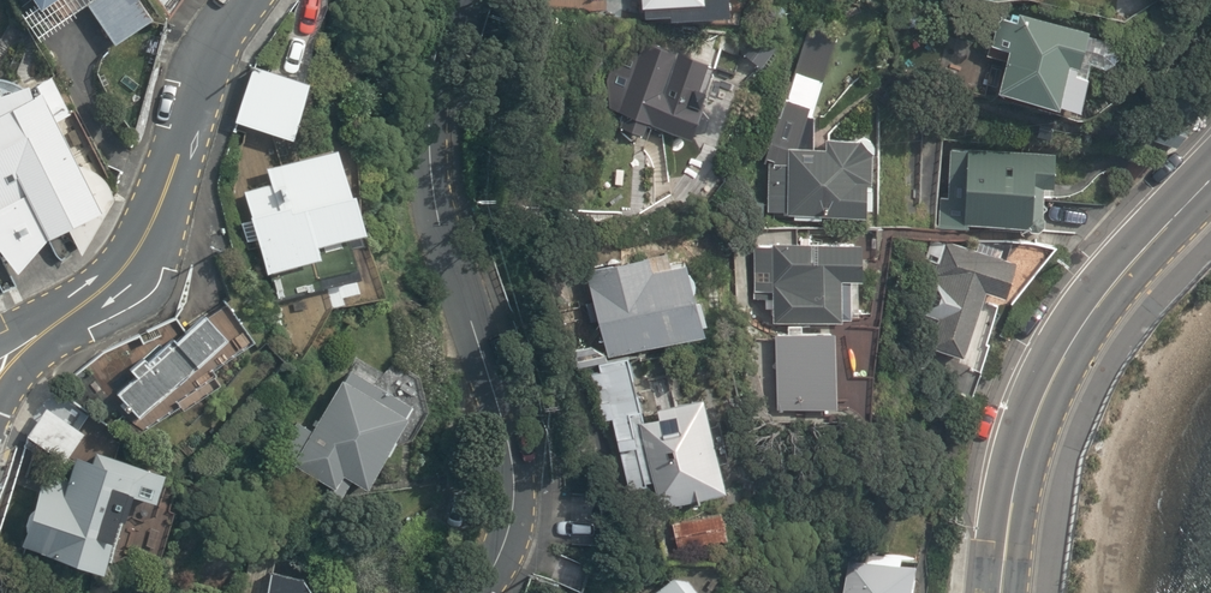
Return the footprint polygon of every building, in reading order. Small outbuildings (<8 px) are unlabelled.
[(41,11),(58,0),(34,0),(41,11)] [(114,44),(151,19),(138,0),(92,0),(87,3),(114,44)] [(170,17),(182,0),(158,0),(170,17)] [(602,16),(611,0),(589,0),(585,6),(602,16)] [(673,17),(730,11),(729,0),(643,0),(644,15),(672,12),(673,17)] [(1060,101),(1079,107),(1092,63),(1104,66),(1114,61),(1116,51),(1112,42),(1089,35),(1090,32),(1020,12),(1017,21),(998,16),(987,54),(1007,59),(999,88),(1059,106),(1060,101)] [(795,70),(821,78),(835,34),(808,26),(795,70)] [(744,51),(762,64),(774,47),(757,34),(744,51)] [(675,52),(646,40),(639,54),(621,46),(606,85),(608,107),(625,113),(620,126),(645,134),(649,123),(694,138),(695,131),(706,128),(710,115),(703,106),(713,65),(708,63),(710,60),(679,50),(675,52)] [(237,120),(286,135),(301,86),(252,71),(237,120)] [(14,272),(43,237),(67,226),(79,255),(100,215),(110,199),(106,183),(99,175),(89,169),(79,167),(54,119),(67,113),(49,76),(21,88),(7,80),(0,79),(0,257),(14,272)] [(761,210),(866,215),(867,183),(873,184),(874,146),(862,135),(825,136),(825,145),(814,144),(818,118),(808,115),(812,106),(783,98),(762,163),(761,210)] [(1029,225),(1032,228),(1038,228),(1043,224),(1044,216),(1043,214),(1044,185),(1054,186),(1055,153),(951,148),(947,205),(939,204),(938,220),(1029,225)] [(248,208),(276,301),(325,287),(329,300),(357,292),(353,279),(357,278),(347,244),(358,241),(336,167),(276,184),(280,198),(248,208)] [(697,194),(705,189),(694,173),(686,178),(697,194)] [(930,344),(964,356),(987,289),(1005,295),(1017,262),(945,238),(944,242),(931,237),(923,263),(934,267),(921,311),(925,313),(929,336),(932,337),(930,344)] [(773,297),(773,321),(843,320),(843,317),(851,317),(850,278),(864,277),(863,241),(754,243),(755,297),(773,297)] [(610,355),(707,331),(704,319),(709,318),(704,297),(696,299),(686,258),(657,266),(653,250),(587,266),(610,355)] [(136,373),(93,411),(105,419),(113,416),(140,435),(259,340),(227,296),(209,317),(204,311),(175,338),(172,335),(147,358),(143,354),(130,366),(136,373)] [(856,343),(779,336),(777,406),(850,412),(856,343)] [(605,352),(593,346),(574,350),(577,366),(607,359),(605,352)] [(942,382),(973,395),(983,365),(951,353),(942,382)] [(594,369),(604,415),(612,414),(629,492),(650,488),(635,421),(644,419),(630,356),(599,363),(600,368),(594,369)] [(341,475),(364,488),(410,408),(348,372),(343,381),(340,379),(310,432),(296,424),(279,453),(292,461),(290,464),(333,488),(341,475)] [(650,422),(671,507),(739,493),(714,399),(668,410),(670,419),(650,422)] [(45,406),(27,434),(63,457),(81,429),(45,406)] [(20,543),(99,570),(127,490),(155,500),(163,475),(92,450),(88,463),(73,457),(65,479),(45,472),(20,543)] [(672,522),(678,548),(728,538),(723,511),(672,522)] [(918,578),(898,574),(901,561),(871,556),(869,570),(850,566),(845,592),(915,592),(918,578)] [(270,572),(267,592),(351,592),(352,585),(270,572)] [(696,592),(686,578),(671,576),(649,592),(696,592)]
